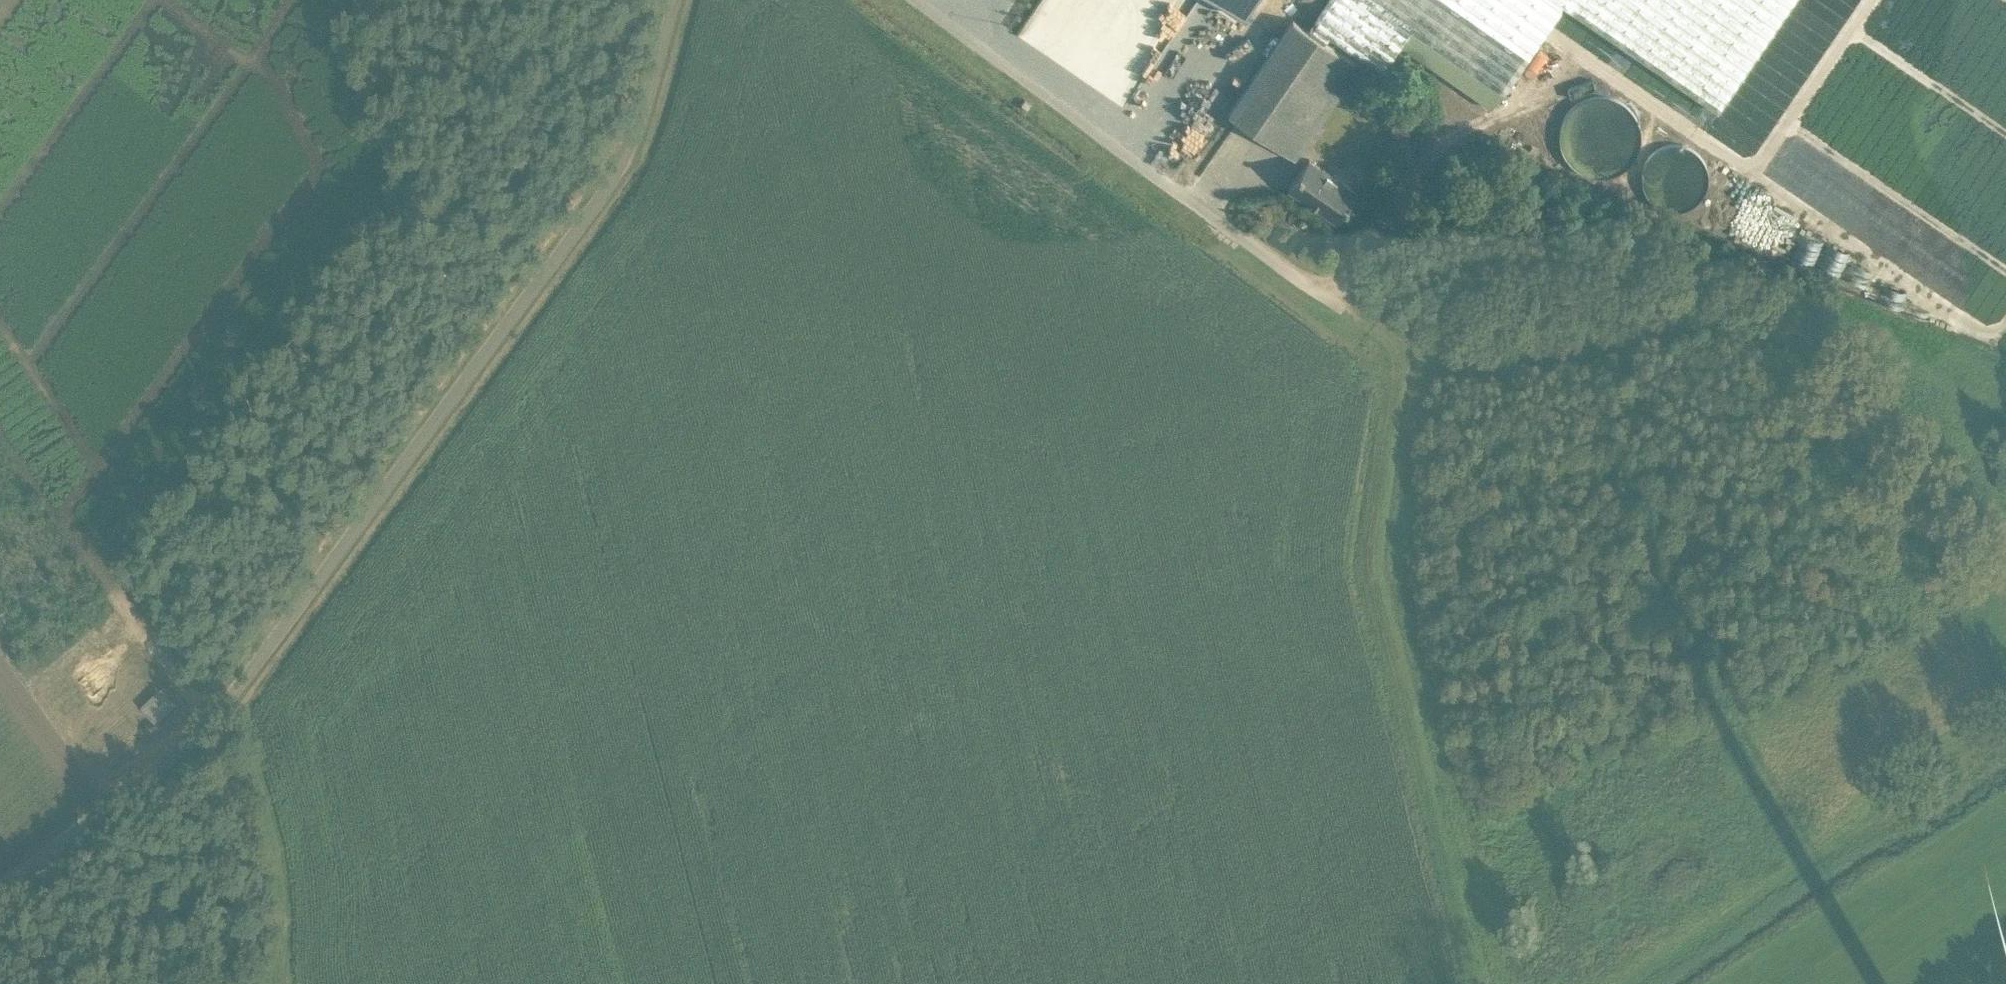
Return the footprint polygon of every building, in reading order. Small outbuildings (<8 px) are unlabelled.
[(1243,14),(1253,0),(1222,0),(1243,14)] [(1326,40),(1330,33),(1384,69),(1412,27),(1505,90),(1564,4),(1720,110),(1796,0),(1331,0),(1310,30),(1326,40)] [(1228,113),(1295,158),(1359,63),(1326,40),(1310,30),(1293,18),(1228,113)] [(1641,154),(1640,102),(1571,103),(1572,148),(1589,147),(1589,161),(1627,161),(1627,154),(1641,154)] [(1403,115),(1390,119),(1397,138),(1409,134),(1403,115)] [(1289,188),(1337,221),(1357,191),(1309,158),(1289,188)] [(140,713),(154,728),(177,707),(163,692),(140,713)]
